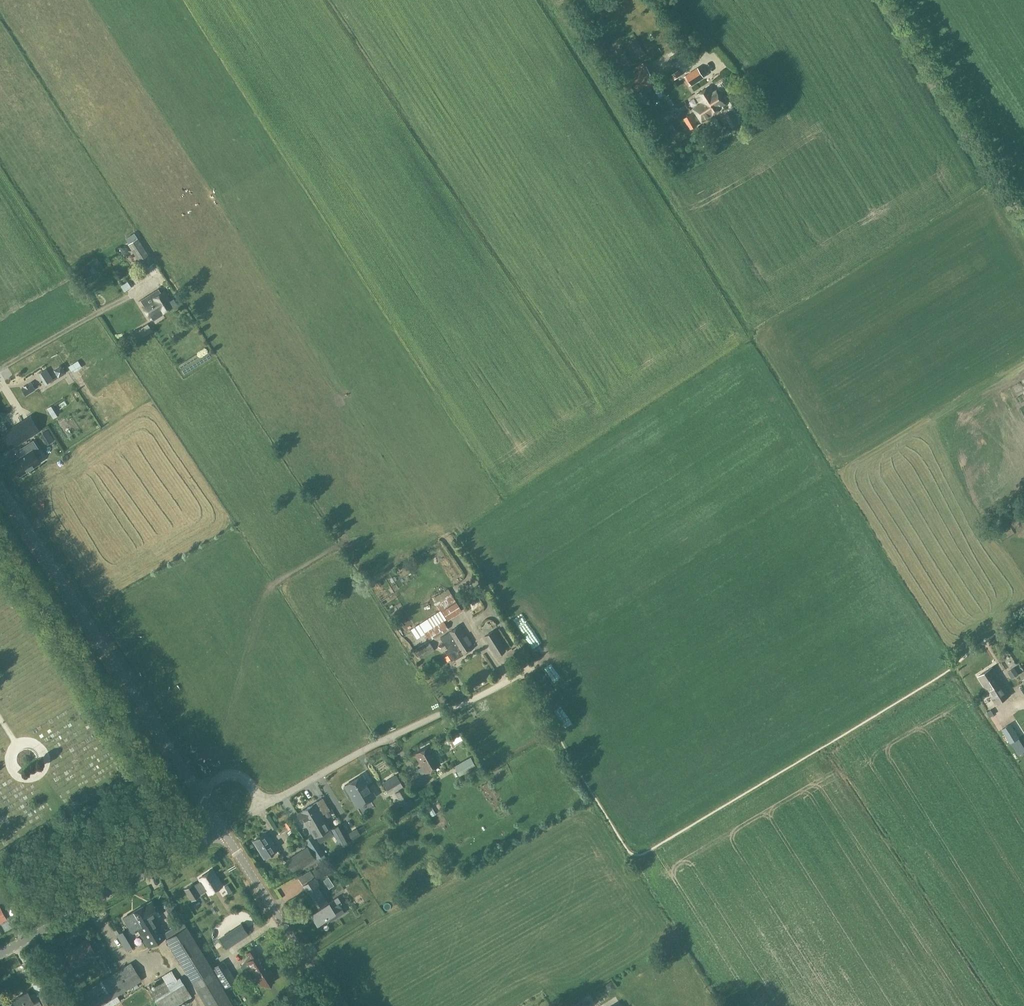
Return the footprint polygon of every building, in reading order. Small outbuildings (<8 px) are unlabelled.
[(641,94),(657,83),(646,66),(629,77),(641,94)] [(692,86),(704,77),(698,68),(684,78),(690,86),(692,85),(692,86)] [(671,75),(674,79),(680,74),(677,70),(671,75)] [(695,95),(701,105),(694,109),(702,121),(724,107),(723,106),(726,104),(717,88),(714,90),(711,86),(695,95)] [(733,111),(725,115),(731,126),(738,122),(733,111)] [(698,125),(692,114),(684,118),(690,129),(698,125)] [(154,263),(138,238),(128,243),(144,269),(154,263)] [(127,292),(133,288),(128,280),(122,284),(127,292)] [(161,293),(159,289),(141,300),(145,306),(143,307),(149,317),(151,316),(154,320),(163,315),(162,314),(177,304),(174,299),(170,301),(164,291),(161,293)] [(142,327),(147,335),(152,332),(147,324),(142,327)] [(131,334),(136,342),(141,338),(136,330),(131,334)] [(54,369),(58,376),(64,372),(60,366),(54,369)] [(25,395),(36,389),(31,382),(21,388),(25,395)] [(26,421),(9,431),(18,445),(35,434),(26,421)] [(2,455),(14,449),(3,424),(0,426),(0,450),(2,455)] [(48,430),(43,433),(46,438),(51,435),(48,430)] [(19,458),(12,463),(16,469),(20,475),(30,469),(40,462),(37,457),(33,450),(35,449),(37,447),(35,444),(33,441),(27,445),(21,448),(23,451),(25,454),(19,458)] [(430,640),(449,629),(446,625),(449,624),(446,620),(462,611),(448,589),(433,598),(436,602),(435,603),(441,611),(412,630),(417,638),(419,637),(422,642),(429,638),(430,640)] [(517,613),(510,618),(523,634),(530,629),(517,613)] [(440,638),(454,659),(455,660),(474,648),(460,625),(440,638)] [(506,651),(493,630),(484,636),(497,656),(506,651)] [(418,661),(435,650),(429,641),(412,651),(418,661)] [(988,691),(1002,682),(992,667),(978,677),(988,691)] [(1013,678),(1018,674),(1014,668),(1008,672),(1013,678)] [(1010,695),(1002,682),(988,691),(996,704),(1010,695)] [(1011,743),(1019,738),(1011,724),(1002,729),(1011,743)] [(459,732),(436,745),(441,754),(464,742),(459,732)] [(428,774),(441,767),(431,749),(418,756),(428,774)] [(471,757),(454,766),(460,775),(476,766),(471,757)] [(375,796),(362,775),(344,785),(345,787),(343,788),(350,800),(352,799),(357,807),(375,796)] [(396,776),(392,778),(394,781),(396,785),(400,783),(398,779),(396,776)] [(395,794),(404,809),(413,804),(404,788),(395,794)] [(302,822),(307,819),(313,829),(311,830),(314,836),(325,829),(322,823),(326,821),(322,815),(330,811),(323,799),(315,803),(297,814),(302,822)] [(432,805),(425,808),(429,816),(435,813),(432,805)] [(331,830),(340,847),(347,843),(338,826),(331,830)] [(353,831),(349,834),(353,839),(356,837),(359,835),(356,829),(353,831)] [(264,859),(277,850),(267,833),(253,842),(264,859)] [(306,840),(318,859),(324,855),(312,836),(306,840)] [(286,861),(295,874),(315,864),(318,861),(316,858),(316,859),(307,847),(286,861)] [(184,889),(190,899),(199,894),(198,893),(205,888),(209,894),(222,886),(211,869),(198,877),(200,880),(193,884),(192,883),(184,889)] [(302,884),(314,876),(310,870),(298,878),(302,884)] [(320,886),(316,879),(304,886),(308,893),(309,893),(320,909),(311,915),(317,923),(328,916),(330,921),(344,912),(340,905),(342,903),(338,896),(328,903),(318,887),(320,886)] [(231,900),(215,916),(226,927),(242,912),(231,900)] [(147,903),(136,910),(140,918),(140,919),(141,921),(145,919),(146,921),(151,930),(160,925),(155,917),(159,914),(151,901),(147,904),(147,903)] [(140,918),(136,910),(129,914),(123,918),(132,932),(138,928),(149,947),(165,938),(182,967),(185,966),(192,970),(207,961),(184,921),(165,933),(160,925),(151,930),(146,921),(145,919),(141,921),(140,919),(140,918)] [(219,938),(225,948),(248,934),(241,924),(219,938)] [(125,930),(117,935),(126,951),(134,946),(125,930)] [(75,969),(73,966),(95,953),(88,940),(65,953),(69,959),(63,962),(69,972),(75,969)] [(104,946),(96,951),(109,972),(116,967),(104,946)] [(275,977),(269,968),(259,954),(255,948),(247,953),(248,956),(240,967),(245,973),(251,968),(256,976),(262,986),(275,977)] [(213,968),(226,988),(236,980),(223,961),(213,968)] [(120,1000),(117,995),(142,981),(131,962),(85,991),(94,1005),(111,1005),(120,1000)] [(206,1005),(234,1005),(212,969),(191,981),(206,1005)] [(192,997),(181,977),(177,980),(172,971),(162,977),(164,981),(149,990),(158,1005),(177,1005),(192,997)] [(87,984),(83,977),(75,982),(79,989),(87,984)] [(607,989),(614,985),(610,978),(603,982),(607,989)] [(44,988),(37,993),(44,1005),(48,1005),(53,1003),(44,988)] [(609,993),(614,1001),(621,997),(616,989),(609,993)] [(35,994),(30,996),(28,992),(14,1000),(17,1005),(41,1005),(35,994)] [(590,994),(582,999),(583,1000),(574,1005),(598,1005),(590,994)]
